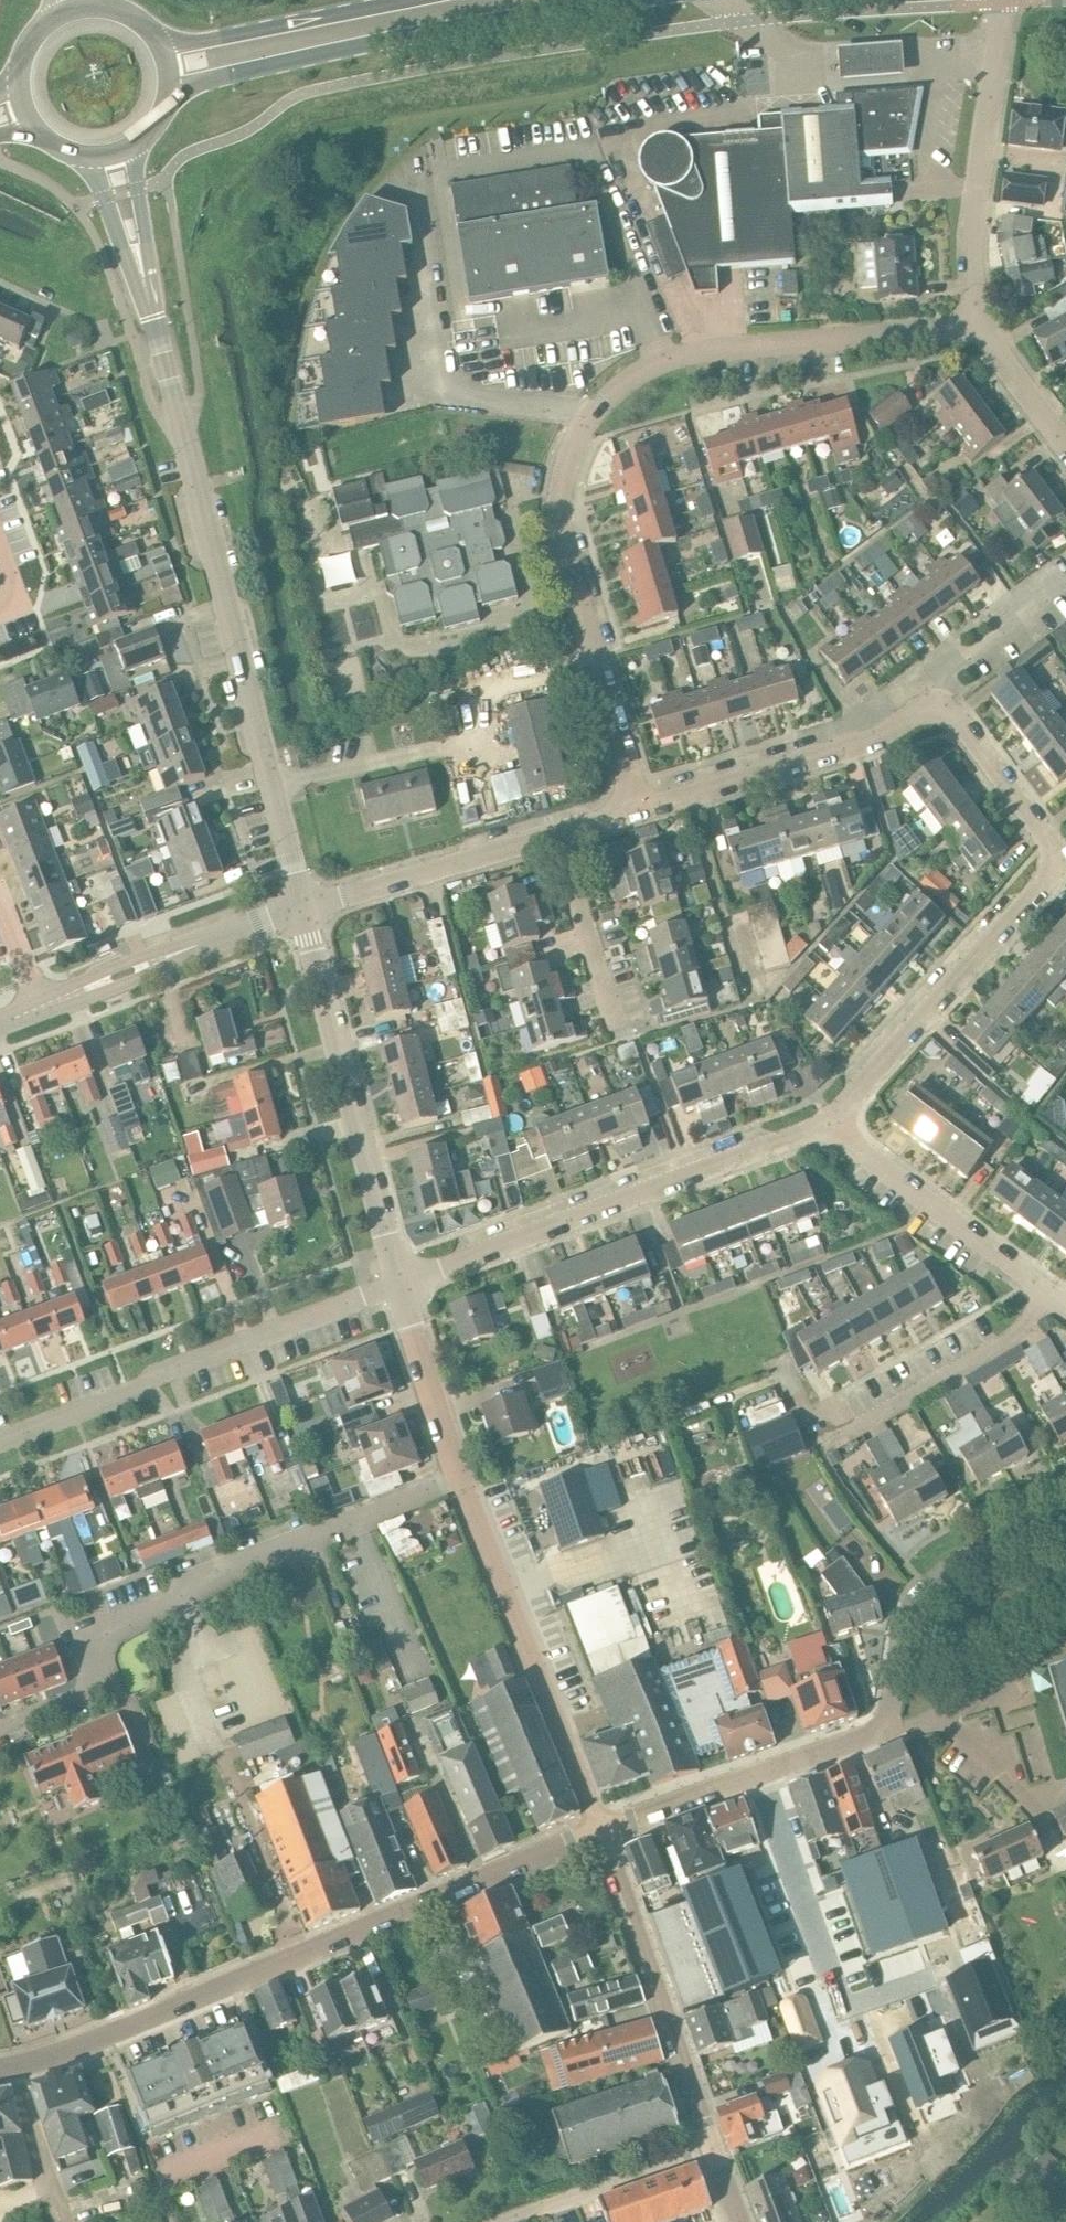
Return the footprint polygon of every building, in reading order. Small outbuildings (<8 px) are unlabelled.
[(903,40),(838,44),(840,77),(905,74),(903,40)] [(892,204),(892,202),(891,181),(860,184),(858,155),(909,151),(920,89),(837,96),(838,109),(782,114),(782,115),(771,116),(771,118),(758,119),(759,134),(678,141),(668,138),(658,140),(649,145),(643,154),(640,164),(642,174),(647,183),(656,189),(666,218),(646,226),(668,282),(688,274),(696,295),(719,293),(717,270),(796,264),(792,212),(809,211),(810,228),(838,226),(836,209),(892,204)] [(1016,108),(1011,144),(1051,149),(1056,113),(1016,108)] [(451,187),(466,282),(470,303),(610,281),(597,207),(578,210),(571,167),(451,187)] [(1004,202),(1045,207),(1048,181),(1007,176),(1004,202)] [(344,233),(328,262),(391,251),(402,249),(413,247),(407,213),(366,200),(344,233)] [(1032,220),(1026,219),(1004,217),(1002,232),(1003,233),(1003,245),(1001,245),(1006,269),(1047,261),(1042,241),(1031,244),(1030,239),(1032,220)] [(813,234),(799,235),(800,255),(815,254),(813,234)] [(876,243),(880,301),(918,298),(913,240),(876,243)] [(402,249),(391,251),(328,262),(313,297),(386,285),(397,284),(408,282),(402,249)] [(1047,261),(1006,269),(1014,300),(1033,295),(1031,287),(1056,281),(1051,261),(1047,262),(1047,261)] [(797,273),(782,274),(784,296),(798,295),(797,273)] [(397,284),(386,285),(313,297),(304,333),(381,320),(391,318),(402,316),(397,284)] [(1063,287),(1050,294),(1055,303),(1065,297),(1065,291),(1063,287)] [(1052,307),(1059,321),(1034,335),(1050,365),(1065,356),(1065,300),(1052,307)] [(13,307),(0,301),(0,335),(13,307)] [(23,343),(35,317),(13,307),(0,335),(0,341),(20,350),(23,343)] [(391,318),(381,320),(304,333),(298,367),(386,352),(397,351),(391,318)] [(86,346),(82,334),(70,337),(73,349),(86,346)] [(26,346),(20,360),(30,365),(36,351),(26,346)] [(370,389),(381,387),(391,385),(386,352),(298,367),(296,401),(370,389)] [(98,369),(93,357),(79,362),(83,375),(98,369)] [(946,368),(938,374),(944,382),(952,376),(946,368)] [(12,387),(21,411),(54,399),(49,388),(59,384),(55,371),(12,387)] [(942,424),(976,398),(961,379),(934,400),(943,411),(936,416),(942,424)] [(381,387),(370,389),(296,401),(297,434),(298,434),(386,419),(381,387)] [(105,389),(93,393),(91,394),(95,407),(110,401),(105,389)] [(884,432),(913,411),(899,393),(871,414),(884,432)] [(991,418),(976,398),(942,424),(949,432),(956,427),(964,438),(991,418)] [(54,399),(21,411),(30,435),(73,419),(67,405),(57,409),(54,399)] [(815,443),(829,439),(831,438),(822,410),(821,403),(805,408),(803,401),(795,404),(807,445),(815,443)] [(829,439),(833,452),(837,465),(859,459),(856,446),(860,444),(848,402),(822,410),(831,438),(829,439)] [(774,417),(784,452),(807,445),(795,404),(787,406),(788,413),(774,417)] [(757,415),(749,417),(761,458),(769,456),(784,452),(774,417),(759,421),(757,415)] [(87,416),(78,418),(77,419),(82,431),(91,428),(87,416)] [(741,420),(743,426),(727,431),(729,437),(738,465),(740,465),(761,458),(749,417),(741,420)] [(972,462),(988,450),(1006,437),(991,418),(964,438),(972,447),(965,452),(972,462)] [(30,435),(39,459),(72,446),(67,434),(77,431),(73,419),(30,435)] [(125,442),(121,432),(120,429),(105,434),(110,448),(125,442)] [(131,429),(121,432),(125,442),(127,447),(136,443),(131,429)] [(903,455),(912,448),(904,436),(894,443),(903,455)] [(738,465),(729,437),(704,444),(717,486),(744,478),(740,465),(738,465)] [(72,446),(39,459),(48,482),(90,467),(85,453),(75,456),(72,446)] [(912,448),(903,455),(911,466),(921,459),(912,448)] [(659,462),(653,464),(648,449),(647,450),(620,458),(614,460),(618,475),(612,477),(614,486),(656,474),(681,466),(677,454),(658,459),(659,462)] [(698,461),(695,450),(683,454),(686,464),(698,461)] [(118,469),(123,481),(137,476),(146,472),(140,454),(131,458),(133,463),(118,469)] [(698,461),(686,464),(689,475),(701,471),(698,461)] [(48,482),(56,506),(89,494),(85,483),(94,479),(90,467),(48,482)] [(849,470),(839,473),(843,486),(853,483),(849,470)] [(380,544),(388,579),(385,585),(388,594),(395,599),(402,627),(437,619),(436,615),(442,613),(446,630),(459,627),(480,622),(476,605),(482,603),(484,608),(518,599),(511,569),(504,565),(496,567),(493,552),(502,549),(505,545),(501,526),(496,523),(492,509),(496,503),(489,472),(437,485),(438,489),(426,493),(422,479),(401,484),(386,488),(383,474),(364,479),(364,483),(333,491),(343,529),(349,528),(355,550),(380,544)] [(1010,473),(992,486),(986,491),(1000,509),(1007,504),(1017,517),(1048,494),(1032,472),(1017,483),(1010,473)] [(656,474),(614,486),(617,494),(623,492),(628,507),(663,496),(656,474)] [(880,486),(889,497),(903,485),(893,474),(880,486)] [(923,481),(932,493),(941,486),(932,474),(923,481)] [(137,476),(123,481),(126,491),(141,485),(137,476)] [(817,480),(821,492),(831,489),(827,477),(817,480)] [(810,495),(821,492),(817,480),(807,483),(810,495)] [(837,489),(823,494),(828,512),(843,507),(837,489)] [(765,508),(785,502),(782,490),(761,496),(765,508)] [(65,530),(107,514),(102,500),(93,504),(89,494),(56,506),(65,530)] [(1065,515),(1048,494),(1017,517),(1003,528),(1004,529),(1005,528),(1011,537),(1016,539),(1020,539),(1022,537),(1035,554),(1058,537),(1050,527),(1065,515)] [(952,507),(963,520),(979,508),(969,495),(952,507)] [(663,496),(628,507),(632,521),(626,523),(628,531),(669,518),(663,496)] [(700,510),(711,507),(708,496),(697,500),(700,510)] [(740,503),(743,515),(753,512),(749,500),(740,503)] [(711,507),(700,510),(703,520),(714,517),(711,507)] [(123,508),(108,514),(112,523),(127,517),(123,508)] [(58,532),(67,556),(100,544),(94,528),(111,522),(107,514),(65,530),(58,532)] [(916,514),(905,523),(912,532),(919,541),(930,533),(916,514)] [(724,526),(735,563),(764,553),(754,516),(724,526)] [(669,518),(628,531),(631,539),(637,537),(641,551),(658,548),(677,542),(669,518)] [(900,541),(912,532),(905,523),(893,531),(900,541)] [(714,556),(725,553),(722,542),(711,546),(714,556)] [(100,544),(67,556),(76,580),(118,564),(113,550),(103,553),(100,544)] [(876,544),(866,552),(873,561),(872,561),(888,582),(898,574),(876,544)] [(658,548),(641,551),(622,557),(627,572),(621,574),(623,582),(664,571),(658,548)] [(862,569),(872,561),(873,561),(866,552),(855,560),(862,569)] [(725,553),(714,556),(717,566),(728,563),(725,553)] [(157,576),(173,570),(168,556),(152,562),(157,576)] [(944,559),(936,565),(961,598),(980,583),(960,556),(948,565),(944,559)] [(76,580),(85,603),(118,591),(113,578),(122,575),(118,564),(76,580)] [(773,569),(778,592),(797,588),(791,565),(773,569)] [(942,612),(961,598),(936,565),(927,572),(931,577),(921,585),(942,612)] [(180,586),(173,570),(157,576),(164,592),(180,586)] [(664,571),(623,582),(626,591),(632,589),(636,603),(671,593),(664,571)] [(828,580),(835,590),(847,581),(839,572),(828,580)] [(835,590),(828,580),(817,589),(824,598),(835,590)] [(923,627),(942,612),(921,585),(910,593),(905,588),(898,594),(923,627)] [(725,593),(727,602),(739,599),(736,589),(725,593)] [(94,628),(97,626),(100,635),(121,627),(118,619),(136,612),(131,597),(121,601),(118,591),(85,603),(94,628)] [(671,593),(636,603),(641,618),(634,620),(637,629),(678,616),(671,593)] [(903,642),(923,627),(898,594),(889,600),(893,607),(883,615),(903,642)] [(750,619),(752,628),(753,631),(768,627),(783,654),(798,646),(795,639),(784,618),(779,610),(775,599),(749,606),(752,618),(750,619)] [(798,619),(808,610),(801,601),(790,609),(792,611),(798,619)] [(903,642),(883,615),(872,623),(867,616),(859,622),(884,656),(903,642)] [(739,632),(752,628),(750,619),(749,616),(735,620),(739,632)] [(865,671),(884,656),(859,622),(850,629),(856,636),(845,644),(865,671)] [(1051,635),(1060,647),(1065,643),(1065,624),(1051,635)] [(703,630),(706,642),(720,638),(716,626),(703,630)] [(165,658),(167,664),(168,664),(155,629),(126,640),(121,627),(100,635),(96,636),(101,650),(116,644),(126,673),(165,658)] [(706,642),(703,630),(689,634),(693,646),(706,642)] [(657,643),(661,656),(674,652),(670,639),(657,643)] [(992,695),(1009,717),(1039,695),(1038,694),(1045,689),(1039,680),(1031,686),(1023,675),(1054,652),(1045,640),(999,675),(1006,684),(992,695)] [(657,643),(644,647),(648,660),(649,659),(652,669),(662,666),(659,656),(661,656),(657,643)] [(846,685),(865,671),(845,644),(835,651),(830,645),(821,652),(846,685)] [(707,646),(692,650),(697,668),(712,664),(707,646)] [(773,664),(764,666),(776,708),(799,701),(789,667),(775,671),(773,664)] [(753,715),(776,708),(764,666),(753,670),(755,677),(743,681),(753,715)] [(96,671),(82,676),(92,701),(106,696),(96,671)] [(69,673),(48,681),(58,710),(79,702),(82,710),(91,707),(90,704),(87,694),(78,697),(69,673)] [(730,722),(753,715),(743,681),(729,685),(727,677),(718,680),(730,722)] [(151,694),(133,701),(141,724),(181,710),(172,687),(170,688),(167,680),(148,687),(151,694)] [(707,729),(730,722),(718,680),(708,683),(710,691),(697,695),(707,729)] [(13,721),(17,720),(20,729),(29,725),(26,716),(34,713),(35,713),(27,689),(24,681),(1,689),(13,721)] [(48,681),(27,689),(35,713),(34,713),(36,718),(58,710),(48,681)] [(684,735),(707,729),(697,695),(684,698),(682,692),(672,695),(684,735)] [(684,735),(672,695),(662,697),(664,705),(651,709),(661,742),(684,735)] [(1055,717),(1039,695),(1009,717),(1025,739),(1055,717)] [(90,704),(91,707),(95,717),(105,714),(100,700),(90,704)] [(508,711),(529,796),(568,786),(546,702),(508,711)] [(141,724),(150,747),(189,732),(181,710),(141,724)] [(1042,761),(1065,743),(1065,731),(1055,717),(1025,739),(1042,761)] [(14,742),(6,722),(0,724),(0,749),(15,743),(14,742)] [(197,754),(189,732),(150,747),(158,769),(197,754)] [(27,762),(19,741),(14,742),(15,743),(0,749),(0,773),(27,762)] [(78,748),(82,758),(86,770),(103,764),(94,741),(78,748)] [(1042,761),(1059,784),(1065,778),(1065,743),(1042,761)] [(70,747),(60,751),(64,761),(74,757),(70,747)] [(206,777),(197,754),(158,769),(166,791),(140,801),(145,814),(182,800),(178,788),(206,777)] [(0,773),(0,786),(4,796),(36,784),(27,762),(0,773)] [(86,770),(91,783),(94,792),(111,786),(103,764),(86,770)] [(926,809),(956,787),(939,764),(910,787),(926,809)] [(887,767),(872,772),(880,797),(895,792),(887,767)] [(428,773),(384,783),(363,788),(361,780),(360,780),(371,828),(372,827),(372,826),(398,820),(396,815),(408,812),(409,817),(435,810),(435,812),(437,811),(428,773)] [(956,787),(926,809),(943,831),(973,809),(956,787)] [(837,791),(825,794),(841,847),(880,836),(872,808),(858,812),(856,804),(842,808),(837,791)] [(71,800),(77,817),(94,810),(88,794),(71,800)] [(815,855),(841,847),(825,794),(813,798),(818,816),(805,819),(815,855)] [(145,814),(150,827),(159,823),(168,845),(207,830),(198,808),(187,812),(182,800),(145,814)] [(45,831),(35,803),(0,817),(0,823),(9,845),(45,831)] [(786,806),(774,809),(795,882),(804,879),(807,874),(802,859),(815,855),(805,819),(792,823),(786,806)] [(767,831),(754,835),(764,870),(777,866),(782,881),(788,884),(795,882),(774,809),(762,813),(767,831)] [(959,853),(989,830),(973,809),(943,831),(959,853)] [(108,828),(118,824),(113,810),(103,814),(108,828)] [(85,816),(91,830),(100,826),(95,812),(85,816)] [(885,815),(890,832),(901,828),(896,812),(885,815)] [(725,881),(764,870),(754,835),(741,838),(736,821),(723,824),(730,850),(717,854),(725,881)] [(118,824),(108,828),(113,841),(123,837),(118,824)] [(907,847),(901,828),(890,832),(896,850),(907,847)] [(166,871),(215,853),(207,830),(168,845),(173,859),(163,863),(166,871)] [(960,871),(968,865),(976,875),(1006,853),(989,830),(959,853),(960,853),(952,860),(960,871)] [(19,872),(56,858),(45,831),(9,845),(19,872)] [(617,889),(670,873),(658,832),(630,842),(635,855),(627,858),(631,871),(614,876),(617,889)] [(103,858),(112,855),(108,841),(98,844),(103,858)] [(907,847),(896,850),(899,864),(912,854),(907,847)] [(697,851),(690,853),(693,865),(701,863),(697,851)] [(215,853),(166,871),(169,881),(179,877),(184,890),(224,876),(215,853)] [(29,900),(66,885),(56,858),(19,872),(29,900)] [(706,880),(701,863),(693,865),(686,868),(691,884),(706,880)] [(916,864),(909,872),(922,884),(929,875),(916,864)] [(130,885),(139,881),(135,868),(125,872),(130,885)] [(670,873),(617,889),(621,901),(639,896),(643,909),(650,907),(654,920),(682,912),(670,873)] [(825,881),(833,910),(843,908),(833,873),(824,876),(825,881)] [(929,875),(922,884),(936,897),(944,888),(929,875)] [(496,925),(549,909),(546,897),(528,902),(524,888),(517,891),(513,877),(485,886),(496,925)] [(868,891),(877,899),(889,885),(880,877),(868,891)] [(112,882),(117,897),(126,893),(121,879),(112,882)] [(29,900),(40,927),(77,912),(71,899),(82,895),(77,881),(66,885),(29,900)] [(139,881),(130,885),(134,898),(144,894),(139,881)] [(707,885),(692,890),(698,907),(712,902),(707,885)] [(750,891),(755,906),(771,902),(766,886),(750,891)] [(941,900),(940,901),(950,909),(953,912),(957,908),(962,902),(949,890),(941,900)] [(865,913),(877,899),(868,891),(856,905),(865,913)] [(126,893),(117,897),(108,901),(119,928),(137,921),(126,893)] [(916,896),(898,917),(925,942),(944,921),(916,896)] [(755,906),(746,909),(750,921),(753,934),(757,947),(761,960),(765,973),(791,965),(788,952),(787,948),(784,939),(780,927),(777,914),(773,901),(771,902),(755,906)] [(549,909),(496,925),(508,963),(536,955),(532,942),(540,940),(535,926),(553,921),(549,909)] [(77,912),(40,927),(51,954),(87,940),(77,912)] [(682,912),(654,920),(657,933),(650,935),(654,948),(636,954),(640,966),(693,950),(682,912)] [(907,963),(925,942),(898,917),(879,938),(907,963)] [(832,932),(840,939),(853,926),(844,918),(832,932)] [(430,923),(435,943),(427,945),(429,952),(437,950),(437,952),(439,951),(439,950),(451,947),(444,919),(430,923)] [(1055,934),(1065,944),(1065,921),(1055,934)] [(820,924),(808,927),(812,943),(822,932),(820,924)] [(714,944),(723,942),(724,941),(721,931),(711,934),(714,944)] [(363,968),(398,959),(391,932),(356,941),(363,968)] [(828,953),(840,939),(832,932),(820,946),(828,953)] [(1055,934),(1036,954),(1064,979),(1065,977),(1065,944),(1055,934)] [(787,948),(788,952),(791,965),(809,947),(797,936),(787,948)] [(889,983),(907,963),(879,938),(861,958),(889,983)] [(439,950),(439,951),(446,977),(458,974),(451,947),(439,950)] [(665,986),(701,975),(693,950),(640,966),(643,978),(661,973),(665,986)] [(1064,979),(1036,954),(1018,975),(1046,1000),(1056,1008),(1065,997),(1065,995),(1057,987),(1064,979)] [(504,996),(516,992),(519,1002),(572,986),(569,973),(551,979),(547,965),(539,967),(536,955),(508,963),(508,965),(496,969),(504,996)] [(728,958),(716,962),(712,963),(715,972),(731,967),(728,958)] [(794,972),(803,979),(815,966),(807,958),(794,972)] [(871,1003),(889,983),(861,958),(851,969),(845,963),(836,973),(842,979),(843,978),(871,1003)] [(398,959),(363,968),(370,995),(404,986),(398,959)] [(465,966),(468,975),(481,971),(479,962),(465,966)] [(485,983),(481,971),(468,975),(471,987),(485,983)] [(791,993),(803,979),(794,972),(782,986),(791,993)] [(701,975),(665,986),(669,999),(651,1005),(655,1017),(708,1001),(701,975)] [(1018,975),(1000,995),(1028,1020),(1046,1000),(1018,975)] [(842,979),(825,999),(852,1024),(871,1003),(843,978),(842,979)] [(404,986),(370,995),(377,1022),(411,1013),(404,986)] [(572,986),(519,1002),(527,1027),(562,1017),(558,1004),(576,998),(572,986)] [(834,1045),(852,1024),(825,999),(824,999),(815,991),(805,1003),(814,1010),(806,1020),(834,1045)] [(1000,995),(981,1015),(1009,1040),(1028,1020),(1000,995)] [(467,1014),(463,1000),(436,1007),(439,1021),(467,1014)] [(750,1016),(748,1010),(734,1015),(740,1029),(747,1026),(745,1022),(747,1017),(750,1016)] [(470,1028),(467,1014),(439,1021),(443,1035),(470,1028)] [(226,1060),(235,1058),(256,1051),(251,1033),(236,1037),(230,1015),(199,1024),(209,1059),(225,1055),(226,1060)] [(991,1060),(1009,1040),(981,1015),(963,1036),(972,1045),(963,1055),(990,1079),(1000,1069),(991,1060)] [(562,1017),(527,1027),(535,1053),(588,1037),(584,1025),(566,1030),(562,1017)] [(501,1036),(498,1025),(480,1031),(482,1041),(501,1036)] [(146,1059),(143,1052),(136,1031),(102,1044),(112,1071),(127,1065),(135,1085),(151,1079),(143,1059),(146,1059)] [(784,1036),(746,1051),(765,1103),(777,1098),(771,1081),(784,1076),(781,1069),(795,1064),(784,1036)] [(418,1039),(405,1043),(383,1048),(390,1075),(425,1066),(418,1039)] [(797,1039),(791,1041),(799,1061),(804,1059),(797,1039)] [(83,1051),(52,1063),(62,1089),(80,1082),(89,1106),(102,1101),(83,1051)] [(746,1051),(721,1060),(734,1094),(747,1090),(753,1107),(765,1103),(746,1051)] [(178,1057),(186,1084),(204,1078),(196,1052),(178,1057)] [(476,1054),(465,1056),(472,1084),(483,1082),(476,1054)] [(965,1068),(952,1057),(945,1065),(958,1076),(965,1068)] [(1047,1074),(1055,1082),(1065,1067),(1065,1065),(1058,1059),(1047,1074)] [(697,1069),(716,1121),(728,1117),(722,1099),(734,1094),(721,1060),(697,1069)] [(176,1062),(162,1066),(168,1085),(182,1081),(176,1062)] [(555,1062),(545,1065),(549,1076),(559,1072),(555,1062)] [(704,1126),(716,1121),(697,1069),(669,1080),(662,1062),(651,1066),(668,1111),(681,1106),(684,1113),(697,1108),(704,1126)] [(42,1096),(62,1089),(52,1063),(20,1074),(39,1124),(51,1120),(42,1096)] [(425,1066),(390,1075),(397,1102),(432,1094),(425,1066)] [(977,1079),(965,1068),(958,1076),(970,1087),(977,1079)] [(540,1069),(521,1076),(528,1095),(548,1088),(540,1069)] [(1055,1082),(1047,1074),(1036,1088),(1045,1095),(1055,1082)] [(263,1075),(242,1081),(211,1089),(215,1103),(239,1096),(244,1115),(272,1107),(263,1075)] [(498,1077),(484,1080),(494,1120),(508,1117),(498,1077)] [(482,1083),(467,1087),(471,1102),(486,1098),(482,1083)] [(109,1090),(119,1117),(119,1118),(135,1111),(125,1084),(109,1090)] [(647,1119),(660,1114),(650,1087),(612,1101),(631,1153),(643,1148),(636,1131),(650,1126),(647,1119)] [(891,1121),(910,1136),(935,1102),(916,1088),(891,1121)] [(980,1097),(987,1103),(992,1108),(1000,1099),(988,1088),(980,1097)] [(432,1094),(397,1102),(404,1129),(438,1121),(432,1094)] [(3,1104),(0,1095),(0,1132),(7,1149),(19,1145),(3,1104)] [(1041,1119),(1062,1135),(1065,1130),(1065,1109),(1065,1102),(1058,1097),(1041,1119)] [(1011,1109),(1000,1099),(992,1108),(1004,1118),(1011,1109)] [(619,1157),(631,1153),(612,1101),(587,1110),(600,1145),(613,1140),(619,1157)] [(935,1102),(910,1136),(929,1150),(955,1117),(935,1102)] [(281,1139),(272,1107),(244,1115),(250,1133),(226,1140),(230,1153),(281,1139)] [(466,1129),(473,1127),(473,1125),(493,1120),(491,1111),(490,1107),(462,1114),(466,1129)] [(587,1110),(562,1119),(581,1171),(593,1167),(587,1150),(600,1145),(587,1110)] [(1010,1114),(997,1131),(1014,1144),(1027,1128),(1010,1114)] [(569,1176),(581,1171),(562,1119),(553,1123),(551,1119),(544,1116),(536,1119),(532,1125),(534,1130),(524,1134),(528,1145),(517,1149),(520,1157),(531,1153),(534,1161),(547,1156),(549,1164),(563,1158),(569,1176)] [(119,1118),(119,1117),(101,1124),(114,1156),(131,1150),(119,1118)] [(929,1150),(949,1165),(974,1131),(955,1117),(929,1150)] [(476,1139),(493,1135),(494,1141),(506,1138),(504,1132),(505,1132),(502,1119),(493,1122),(493,1120),(473,1125),(473,1127),(476,1139)] [(993,1146),(974,1131),(949,1165),(968,1179),(993,1146)] [(1040,1149),(1055,1159),(1061,1150),(1047,1140),(1040,1149)] [(497,1158),(510,1154),(506,1141),(493,1144),(497,1158)] [(190,1157),(188,1157),(194,1177),(230,1166),(225,1147),(204,1153),(190,1157)] [(33,1194),(47,1189),(32,1148),(18,1153),(33,1194)] [(411,1158),(418,1186),(453,1177),(446,1149),(411,1158)] [(1061,1150),(1055,1159),(1065,1168),(1065,1154),(1061,1150)] [(518,1185),(510,1154),(497,1158),(481,1167),(482,1174),(500,1170),(504,1188),(518,1185)] [(155,1188),(180,1182),(174,1160),(150,1167),(155,1188)] [(193,1178),(210,1223),(218,1243),(255,1229),(249,1215),(267,1210),(272,1228),(305,1219),(294,1182),(262,1191),(254,1161),(231,1167),(231,1166),(193,1178)] [(1013,1214),(1036,1184),(1013,1167),(991,1197),(1013,1214)] [(425,1214),(451,1207),(476,1201),(470,1173),(453,1177),(418,1186),(425,1214)] [(805,1177),(782,1186),(797,1225),(821,1216),(805,1177)] [(1036,1184),(1013,1214),(1035,1230),(1058,1201),(1036,1184)] [(760,1194),(774,1233),(797,1225),(782,1186),(760,1194)] [(121,1189),(106,1193),(111,1209),(126,1204),(121,1189)] [(24,1213),(35,1209),(52,1202),(48,1192),(31,1199),(28,1192),(17,1196),(24,1213)] [(760,1194),(737,1203),(752,1242),(774,1233),(760,1194)] [(479,1206),(479,1208),(480,1210),(481,1211),(482,1213),(485,1214),(487,1214),(489,1213),(491,1211),(492,1210),(493,1207),(492,1205),(491,1203),(490,1201),(488,1200),(486,1200),(484,1200),(482,1201),(480,1203),(479,1206)] [(1065,1235),(1065,1207),(1058,1201),(1035,1230),(1057,1247),(1065,1235)] [(93,1202),(82,1206),(92,1237),(103,1234),(93,1202)] [(752,1242),(737,1203),(715,1211),(729,1250),(752,1242)] [(715,1211),(692,1219),(706,1259),(729,1250),(715,1211)] [(188,1240),(193,1253),(179,1258),(189,1284),(214,1275),(204,1249),(200,1236),(192,1215),(180,1219),(188,1240)] [(27,1219),(19,1223),(24,1236),(30,1233),(33,1232),(27,1219)] [(706,1259),(692,1219),(669,1228),(684,1267),(706,1259)] [(167,1225),(156,1229),(163,1250),(174,1245),(167,1225)] [(142,1234),(131,1238),(138,1258),(149,1254),(142,1234)] [(906,1234),(894,1241),(902,1255),(914,1248),(906,1234)] [(1057,1247),(1065,1253),(1065,1235),(1057,1247)] [(807,1252),(810,1261),(826,1255),(819,1237),(802,1243),(806,1252),(807,1252)] [(651,1279),(644,1261),(636,1240),(614,1249),(628,1288),(641,1283),(644,1291),(654,1288),(651,1279)] [(888,1240),(871,1247),(877,1263),(894,1256),(888,1240)] [(117,1244),(106,1248),(114,1268),(125,1263),(117,1244)] [(628,1288),(614,1249),(591,1257),(606,1296),(619,1291),(622,1301),(632,1297),(630,1293),(628,1288)] [(794,1267),(810,1261),(807,1252),(806,1252),(790,1257),(794,1267)] [(838,1260),(842,1270),(858,1264),(854,1254),(838,1260)] [(606,1296),(591,1257),(568,1266),(583,1305),(585,1304),(606,1296)] [(163,1294),(189,1284),(179,1258),(154,1268),(163,1294)] [(842,1270),(838,1260),(822,1266),(826,1276),(842,1270)] [(63,1262),(52,1267),(59,1288),(71,1284),(63,1262)] [(778,1262),(762,1268),(765,1278),(782,1272),(778,1262)] [(583,1305),(568,1266),(546,1274),(560,1313),(573,1308),(583,1335),(577,1336),(581,1345),(581,1347),(598,1340),(594,1330),(592,1322),(587,1309),(585,1304),(583,1305)] [(923,1266),(904,1277),(902,1278),(923,1314),(944,1302),(923,1266)] [(163,1294),(154,1268),(128,1277),(138,1303),(163,1294)] [(765,1278),(762,1268),(746,1274),(750,1284),(765,1278)] [(809,1271),(793,1277),(797,1287),(813,1281),(809,1271)] [(39,1273),(28,1277),(36,1297),(47,1292),(39,1273)] [(113,1313),(138,1303),(128,1277),(103,1286),(113,1313)] [(797,1287),(793,1277),(777,1282),(781,1293),(797,1287)] [(923,1314),(902,1278),(881,1291),(902,1327),(923,1314)] [(733,1279),(717,1285),(721,1294),(737,1288),(733,1279)] [(554,1337),(548,1318),(536,1281),(521,1286),(539,1342),(554,1337)] [(14,1282),(3,1287),(11,1307),(22,1302),(14,1282)] [(721,1294),(717,1285),(701,1291),(704,1301),(721,1294)] [(643,1288),(630,1293),(632,1297),(636,1307),(648,1302),(643,1288)] [(902,1327),(881,1291),(860,1303),(881,1339),(902,1327)] [(487,1314),(506,1308),(501,1294),(452,1309),(464,1346),(494,1336),(487,1314)] [(86,1323),(78,1302),(76,1297),(51,1306),(60,1332),(86,1323)] [(638,1314),(642,1324),(673,1312),(669,1302),(638,1314)] [(881,1339),(860,1303),(839,1315),(860,1351),(881,1339)] [(598,1304),(587,1309),(592,1322),(603,1318),(598,1304)] [(60,1332),(51,1306),(25,1315),(35,1342),(60,1332)] [(627,1330),(642,1324),(638,1314),(623,1320),(627,1330)] [(35,1342),(25,1315),(0,1325),(10,1351),(35,1342)] [(860,1351),(839,1315),(819,1327),(839,1363),(860,1351)] [(1050,1318),(1041,1323),(1047,1333),(1056,1328),(1050,1318)] [(819,1327),(808,1333),(803,1324),(784,1335),(798,1371),(812,1363),(818,1375),(839,1363),(819,1327)] [(0,1325),(0,1355),(10,1351),(0,1325)] [(609,1325),(594,1330),(598,1340),(613,1335),(609,1325)] [(577,1336),(569,1339),(572,1348),(581,1345),(577,1336)] [(1036,1346),(1051,1371),(1064,1364),(1049,1338),(1036,1346)] [(539,1344),(535,1358),(552,1362),(556,1349),(539,1344)] [(1039,1378),(1051,1371),(1036,1346),(1024,1353),(1039,1378)] [(336,1374),(341,1388),(384,1372),(376,1349),(323,1368),(326,1378),(336,1374)] [(339,1414),(344,1427),(368,1418),(364,1405),(393,1395),(384,1372),(341,1388),(349,1411),(339,1414)] [(270,1386),(278,1407),(279,1411),(292,1406),(282,1382),(270,1386)] [(970,1384),(957,1392),(1003,1471),(1027,1457),(1008,1424),(997,1430),(970,1384)] [(304,1386),(291,1391),(296,1404),(310,1399),(304,1386)] [(979,1485),(1003,1471),(957,1392),(945,1398),(959,1423),(957,1424),(962,1433),(947,1441),(956,1457),(961,1454),(979,1485)] [(523,1396),(505,1402),(484,1409),(496,1444),(535,1432),(523,1396)] [(1042,1411),(1061,1443),(1065,1440),(1065,1397),(1042,1411)] [(275,1438),(273,1432),(265,1412),(233,1423),(243,1450),(262,1443),(271,1466),(283,1461),(275,1439),(275,1438)] [(792,1416),(745,1434),(759,1472),(807,1453),(792,1416)] [(373,1430),(368,1418),(344,1427),(353,1451),(363,1448),(367,1459),(410,1442),(402,1419),(373,1430)] [(243,1450),(233,1423),(201,1435),(211,1462),(212,1462),(220,1485),(233,1480),(224,1457),(243,1450)] [(878,1437),(893,1462),(905,1455),(891,1430),(878,1437)] [(893,1462),(878,1437),(866,1444),(880,1470),(893,1462)] [(361,1473),(370,1497),(395,1488),(390,1476),(419,1465),(410,1442),(367,1459),(371,1470),(361,1473)] [(588,1442),(579,1445),(582,1453),(591,1451),(588,1442)] [(177,1444),(152,1454),(161,1479),(187,1470),(177,1444)] [(837,1451),(827,1457),(833,1468),(843,1462),(837,1451)] [(152,1454),(126,1463),(136,1489),(161,1479),(152,1454)] [(297,1455),(284,1460),(289,1473),(301,1468),(297,1455)] [(126,1463),(101,1473),(112,1504),(113,1504),(115,1509),(126,1505),(123,1494),(136,1489),(126,1463)] [(730,1464),(702,1473),(707,1491),(726,1485),(729,1497),(754,1488),(746,1468),(744,1469),(734,1472),(731,1464),(730,1464)] [(314,1466),(303,1470),(307,1480),(317,1476),(314,1466)] [(904,1481),(922,1513),(947,1499),(928,1466),(904,1481)] [(582,1472),(561,1479),(540,1487),(562,1551),(604,1537),(582,1472)] [(101,1530),(111,1526),(97,1488),(89,1491),(84,1479),(60,1488),(82,1548),(93,1543),(83,1515),(94,1511),(101,1530)] [(898,1527),(922,1513),(904,1481),(879,1494),(898,1527)] [(89,1566),(82,1548),(60,1488),(36,1497),(48,1528),(53,1541),(63,1537),(84,1592),(97,1587),(96,1586),(89,1566)] [(535,1536),(547,1531),(531,1495),(520,1500),(535,1536)] [(36,1497),(13,1506),(35,1565),(43,1562),(37,1547),(40,1546),(35,1533),(48,1528),(36,1497)] [(11,1541),(17,1556),(20,1554),(28,1552),(33,1566),(35,1565),(13,1506),(0,1511),(0,1546),(11,1541)] [(391,1557),(426,1547),(421,1533),(412,1536),(406,1516),(381,1523),(391,1557)] [(215,1545),(212,1535),(206,1521),(181,1531),(186,1545),(189,1555),(215,1545)] [(181,1531),(155,1541),(161,1554),(186,1545),(181,1531)] [(457,1532),(445,1538),(450,1550),(463,1545),(457,1532)] [(161,1554),(155,1541),(138,1547),(143,1561),(161,1554)] [(824,1605),(827,1615),(833,1637),(858,1629),(848,1598),(855,1595),(831,1565),(828,1561),(826,1559),(824,1560),(819,1551),(804,1560),(813,1570),(816,1568),(823,1576),(835,1594),(838,1601),(824,1605)] [(867,1592),(841,1557),(838,1553),(828,1561),(831,1565),(855,1595),(848,1598),(858,1629),(882,1621),(872,1590),(867,1592)] [(89,1566),(96,1586),(123,1576),(116,1555),(89,1566)] [(294,1609),(319,1600),(311,1577),(286,1585),(294,1609)] [(39,1580),(11,1590),(18,1610),(46,1600),(39,1580)] [(564,1607),(594,1682),(611,1723),(613,1722),(617,1733),(583,1745),(602,1796),(650,1780),(653,1788),(700,1772),(695,1759),(691,1750),(657,1670),(654,1664),(643,1635),(636,1637),(617,1587),(564,1607)] [(14,1614),(7,1596),(0,1598),(0,1619),(14,1614)] [(33,1628),(31,1622),(30,1620),(20,1624),(23,1632),(33,1628)] [(23,1632),(20,1624),(9,1628),(13,1636),(23,1632)] [(382,1670),(392,1666),(381,1638),(371,1642),(382,1670)] [(718,1648),(735,1700),(712,1708),(717,1723),(715,1724),(724,1750),(726,1756),(728,1762),(775,1746),(763,1708),(752,1711),(747,1697),(753,1695),(756,1704),(765,1701),(744,1639),(718,1648)] [(54,1645),(31,1654),(45,1691),(68,1682),(54,1645)] [(503,1648),(487,1655),(475,1660),(487,1687),(515,1675),(503,1648)] [(786,1664),(757,1673),(768,1705),(793,1696),(807,1736),(858,1719),(840,1665),(829,1669),(822,1649),(793,1659),(803,1689),(795,1691),(786,1664)] [(719,1652),(659,1673),(666,1688),(680,1722),(691,1750),(695,1759),(724,1750),(715,1724),(717,1723),(712,1708),(735,1700),(719,1652)] [(45,1691),(31,1654),(9,1662),(23,1699),(45,1691)] [(1,1708),(23,1699),(9,1662),(0,1666),(0,1706),(1,1708)] [(1047,1672),(1047,1671),(1033,1674),(1032,1678),(1036,1691),(1040,1693),(1054,1691),(1065,1733),(1065,1666),(1047,1672)] [(430,1679),(403,1690),(414,1716),(441,1705),(430,1679)] [(525,1683),(519,1685),(472,1705),(510,1794),(521,1789),(540,1832),(581,1815),(525,1683)] [(405,1701),(393,1705),(398,1718),(410,1713),(405,1701)] [(424,1721),(452,1785),(483,1772),(455,1708),(445,1712),(424,1721)] [(74,1738),(73,1738),(24,1758),(40,1797),(65,1786),(75,1812),(101,1801),(91,1777),(134,1759),(116,1716),(72,1734),(74,1738)] [(286,1718),(235,1738),(246,1765),(281,1751),(290,1775),(295,1785),(264,1797),(258,1799),(291,1885),(301,1911),(309,1931),(361,1911),(345,1870),(343,1865),(354,1861),(346,1840),(321,1775),(308,1741),(296,1745),(286,1718)] [(401,1727),(380,1735),(379,1735),(398,1784),(420,1776),(401,1727)] [(379,1806),(384,1804),(399,1798),(375,1737),(355,1746),(379,1806)] [(865,1760),(873,1781),(882,1801),(920,1784),(902,1744),(865,1760)] [(828,1773),(835,1794),(852,1844),(845,1847),(889,1974),(953,1952),(916,1846),(883,1857),(853,1765),(828,1773)] [(483,1772),(452,1785),(483,1857),(514,1844),(483,1772)] [(807,1780),(789,1786),(809,1846),(827,1840),(830,1839),(844,1834),(831,1795),(824,1774),(807,1780)] [(437,1794),(424,1799),(419,1787),(400,1795),(405,1807),(436,1879),(467,1865),(437,1794)] [(722,1858),(723,1858),(760,1845),(744,1800),(705,1813),(722,1858)] [(384,1804),(360,1814),(342,1820),(348,1834),(376,1905),(417,1889),(384,1804)] [(1052,1812),(1064,1836),(1065,1836),(1065,1805),(1052,1812)] [(668,1826),(693,1892),(729,1877),(723,1858),(722,1858),(705,1813),(668,1826)] [(217,1827),(198,1835),(233,1921),(268,1907),(247,1855),(230,1862),(217,1827)] [(1045,1858),(1039,1847),(1031,1827),(963,1857),(964,1869),(967,1869),(970,1867),(975,1879),(984,1875),(987,1884),(1045,1858)] [(626,1850),(644,1898),(673,1886),(654,1839),(626,1850)] [(126,1945),(128,1952),(132,1951),(146,1990),(147,1990),(175,1979),(168,1958),(158,1932),(137,1940),(132,1928),(153,1920),(155,1927),(170,1921),(160,1897),(153,1900),(148,1886),(161,1881),(158,1873),(144,1878),(147,1886),(129,1893),(135,1907),(111,1916),(118,1934),(121,1933),(126,1945)] [(669,1902),(649,1908),(652,1917),(650,1918),(684,2015),(726,2000),(732,1995),(769,1982),(765,1972),(763,1966),(761,1961),(760,1955),(758,1952),(755,1947),(754,1943),(753,1941),(753,1939),(752,1937),(752,1935),(749,1929),(746,1923),(743,1913),(741,1909),(740,1905),(738,1902),(736,1896),(733,1888),(732,1884),(729,1877),(693,1892),(692,1892),(695,1902),(686,1905),(683,1897),(669,1902)] [(529,1931),(511,1888),(459,1910),(519,2054),(572,2032),(535,1944),(540,1942),(543,1950),(570,1938),(561,1918),(529,1931)] [(6,2000),(14,2025),(27,2021),(30,2028),(49,2021),(49,2023),(65,2018),(65,2016),(84,2009),(71,1971),(68,1972),(57,1939),(0,1959),(0,1968),(9,1993),(4,1995),(6,2000)] [(121,1988),(128,2007),(129,2008),(151,2000),(147,1990),(146,1990),(132,1951),(128,1952),(126,1945),(109,1952),(121,1988)] [(585,1951),(552,1965),(562,1989),(579,1982),(576,1974),(591,1967),(585,1951)] [(954,1954),(944,1957),(948,1970),(959,1967),(954,1954)] [(949,1989),(965,2036),(998,2025),(983,1979),(992,1976),(987,1964),(967,1971),(970,1982),(949,1989)] [(369,1974),(342,1986),(341,1986),(359,2029),(358,2030),(371,2061),(372,2060),(361,2033),(387,2022),(395,2041),(401,2038),(388,2007),(384,2009),(369,1974)] [(645,2003),(636,1977),(567,1997),(576,2022),(645,2003)] [(443,1980),(405,1994),(413,2016),(451,2001),(443,1980)] [(298,2022),(283,1983),(256,1993),(271,2032),(298,2022)] [(341,1986),(342,1986),(340,1983),(311,1995),(324,2026),(320,2027),(331,2056),(337,2053),(332,2041),(358,2030),(359,2029),(341,1986)] [(772,1986),(761,1990),(768,2009),(779,2005),(772,1986)] [(686,2019),(699,2056),(741,2042),(738,2034),(770,2022),(760,1993),(686,2019)] [(782,2007),(798,2049),(820,2041),(805,1999),(782,2007)] [(651,2021),(630,2027),(558,2050),(570,2089),(664,2062),(651,2021)] [(246,2027),(223,2037),(246,2093),(269,2084),(247,2028),(246,2027)] [(933,2036),(897,2050),(915,2098),(951,2085),(951,2084),(962,2080),(948,2042),(937,2046),(933,2036)] [(246,2093),(223,2037),(199,2047),(222,2103),(246,2093)] [(199,2047),(176,2056),(199,2113),(222,2103),(199,2047)] [(820,2048),(799,2057),(803,2069),(825,2061),(820,2048)] [(199,2113),(176,2056),(152,2066),(175,2122),(199,2113)] [(484,2059),(468,2064),(471,2071),(486,2066),(484,2059)] [(283,2094),(324,2080),(318,2064),(277,2078),(283,2094)] [(128,2076),(128,2077),(151,2132),(175,2122),(152,2066),(128,2076)] [(802,2068),(786,2073),(786,2071),(763,2079),(769,2097),(791,2089),(797,2107),(814,2101),(812,2093),(811,2094),(802,2068)] [(30,2088),(43,2125),(95,2107),(82,2070),(30,2088)] [(680,2130),(663,2078),(553,2114),(571,2167),(680,2130)] [(12,2186),(33,2181),(12,2090),(0,2093),(0,2188),(12,2186)] [(430,2093),(398,2107),(407,2129),(439,2115),(430,2093)] [(878,2093),(828,2110),(850,2173),(907,2153),(892,2111),(885,2114),(878,2093)] [(756,2097),(718,2110),(731,2146),(732,2146),(736,2149),(784,2131),(777,2112),(763,2117),(756,2097)] [(486,2105),(468,2113),(476,2130),(494,2122),(486,2105)] [(97,2113),(95,2107),(43,2125),(56,2163),(90,2151),(79,2119),(97,2113)] [(374,2143),(407,2129),(398,2107),(365,2121),(374,2143)] [(124,2152),(132,2175),(142,2172),(122,2109),(97,2117),(110,2157),(124,2152)] [(474,2170),(465,2149),(462,2142),(415,2162),(427,2190),(474,2170)] [(397,2143),(381,2150),(393,2177),(409,2169),(397,2143)] [(381,2150),(349,2163),(367,2199),(346,2209),(353,2221),(383,2221),(392,2217),(375,2185),(393,2177),(381,2150)] [(1048,2153),(1028,2169),(1043,2187),(1063,2171),(1048,2153)] [(293,2210),(294,2209),(298,2221),(323,2221),(314,2198),(304,2202),(286,2154),(274,2158),(276,2162),(288,2193),(293,2206),(292,2206),(293,2210)] [(265,2166),(265,2167),(272,2187),(276,2197),(288,2193),(276,2162),(265,2166)] [(697,2165),(599,2201),(607,2221),(670,2221),(713,2206),(697,2165)] [(806,2168),(793,2173),(798,2187),(811,2182),(806,2168)] [(758,2221),(801,2221),(795,2206),(797,2201),(794,2194),(790,2193),(783,2174),(746,2188),(758,2221)] [(219,2181),(207,2186),(209,2190),(221,2220),(221,2221),(235,2221),(219,2181)] [(143,2182),(130,2186),(137,2204),(150,2200),(143,2182)] [(197,2194),(208,2221),(217,2221),(221,2220),(209,2190),(197,2194)] [(293,2210),(264,2221),(298,2221),(294,2209),(293,2210)] [(815,2216),(817,2221),(825,2221),(828,2219),(826,2213),(819,2211),(815,2216)]
